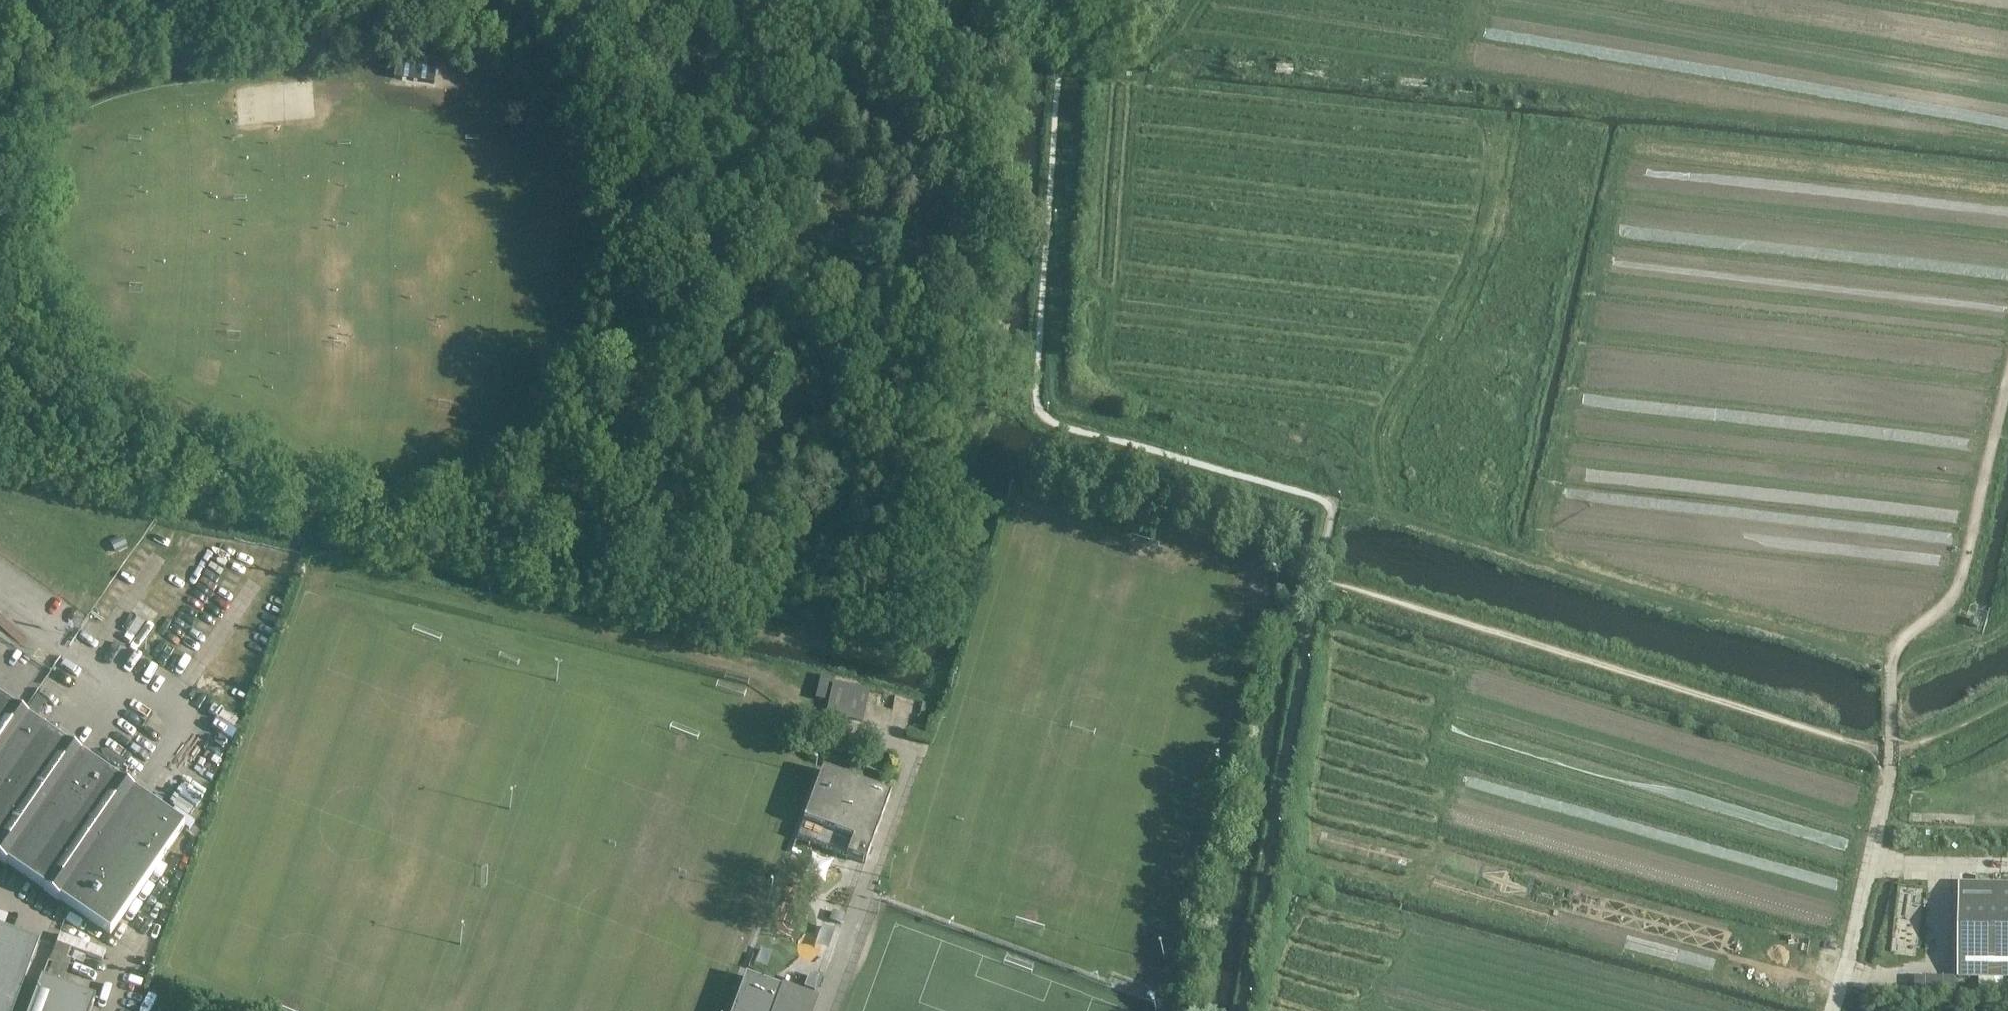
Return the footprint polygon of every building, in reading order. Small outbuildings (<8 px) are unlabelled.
[(393,80),(422,83),(424,65),(423,65),(424,55),(412,54),(411,64),(395,63),(393,80)] [(834,682),(827,715),(862,723),(863,722),(866,704),(869,690),(834,682)] [(21,715),(0,701),(0,745),(21,715)] [(0,745),(0,860),(110,935),(184,828),(21,715),(0,745)] [(890,796),(822,770),(796,839),(865,864),(890,796)] [(813,855),(809,872),(827,877),(831,859),(813,855)] [(1958,973),(2007,974),(2007,886),(1960,885),(1958,973)] [(39,941),(0,927),(0,1010),(13,1010),(39,941)] [(96,1001),(60,988),(74,951),(68,949),(71,941),(59,937),(57,944),(56,944),(49,962),(48,962),(30,1010),(92,1010),(96,1001)] [(802,991),(816,997),(823,977),(809,972),(802,991)] [(748,978),(735,1010),(813,1010),(816,1002),(784,990),(783,991),(748,978)]
